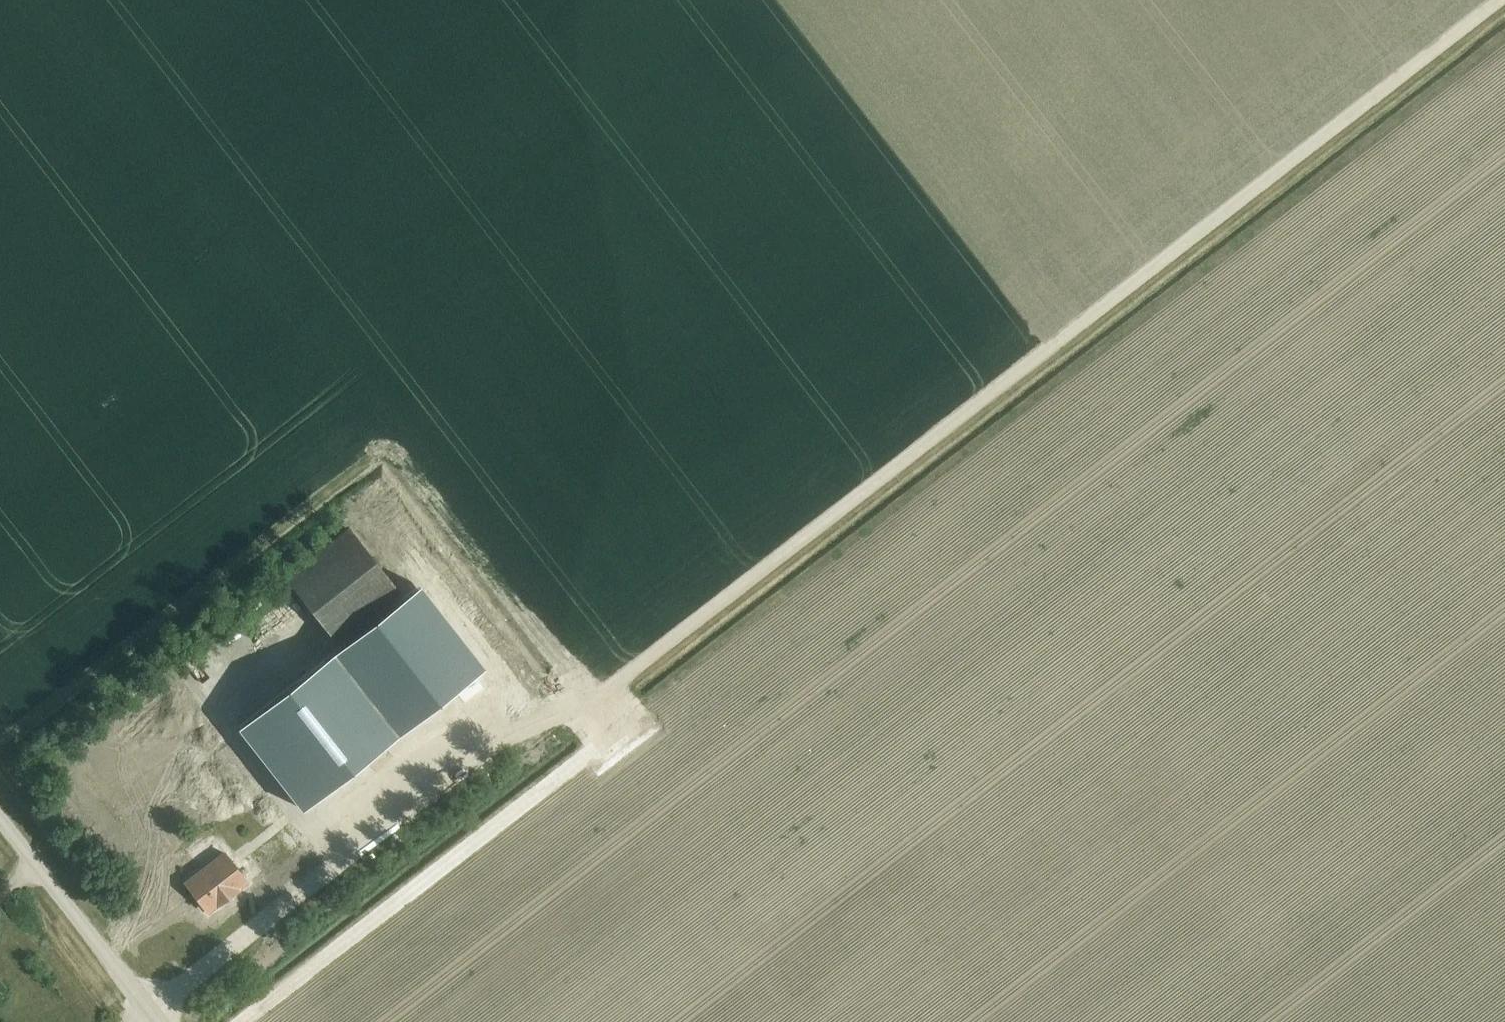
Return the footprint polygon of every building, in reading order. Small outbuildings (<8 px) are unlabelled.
[(336,640),(398,592),(347,527),(286,575),(336,640)] [(415,587),(238,726),(302,808),(479,670),(415,587)] [(583,695),(597,693),(595,680),(581,683),(583,695)] [(207,911),(246,881),(224,852),(185,882),(207,911)]
